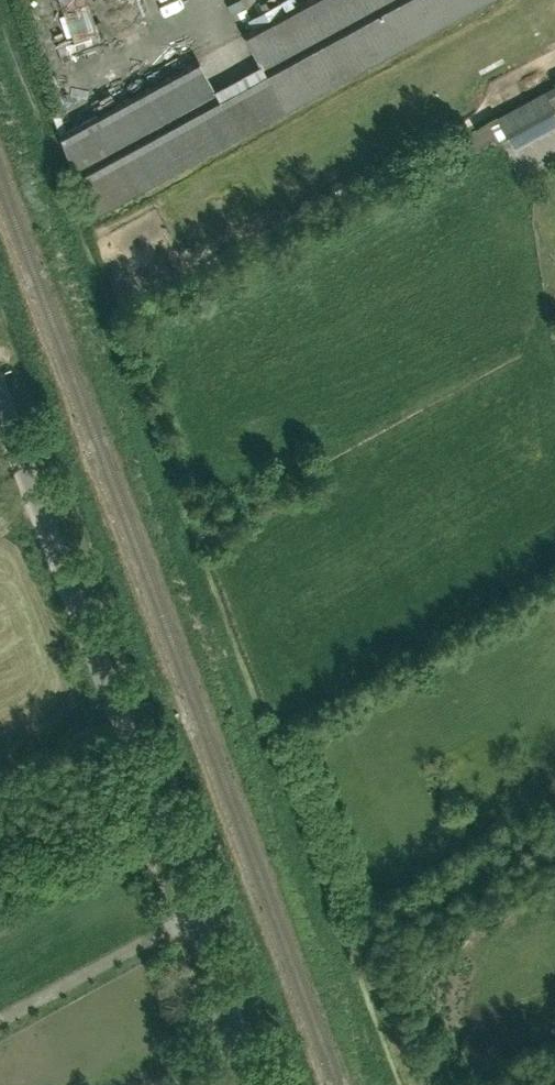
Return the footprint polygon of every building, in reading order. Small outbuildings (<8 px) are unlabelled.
[(493,0),(312,0),(243,38),(263,75),(218,100),(197,62),(59,138),(90,219),(493,0)] [(501,116),(497,118),(499,122),(491,126),(499,141),(506,137),(514,152),(554,129),(554,113),(551,105),(554,103),(554,86),(501,116)]
